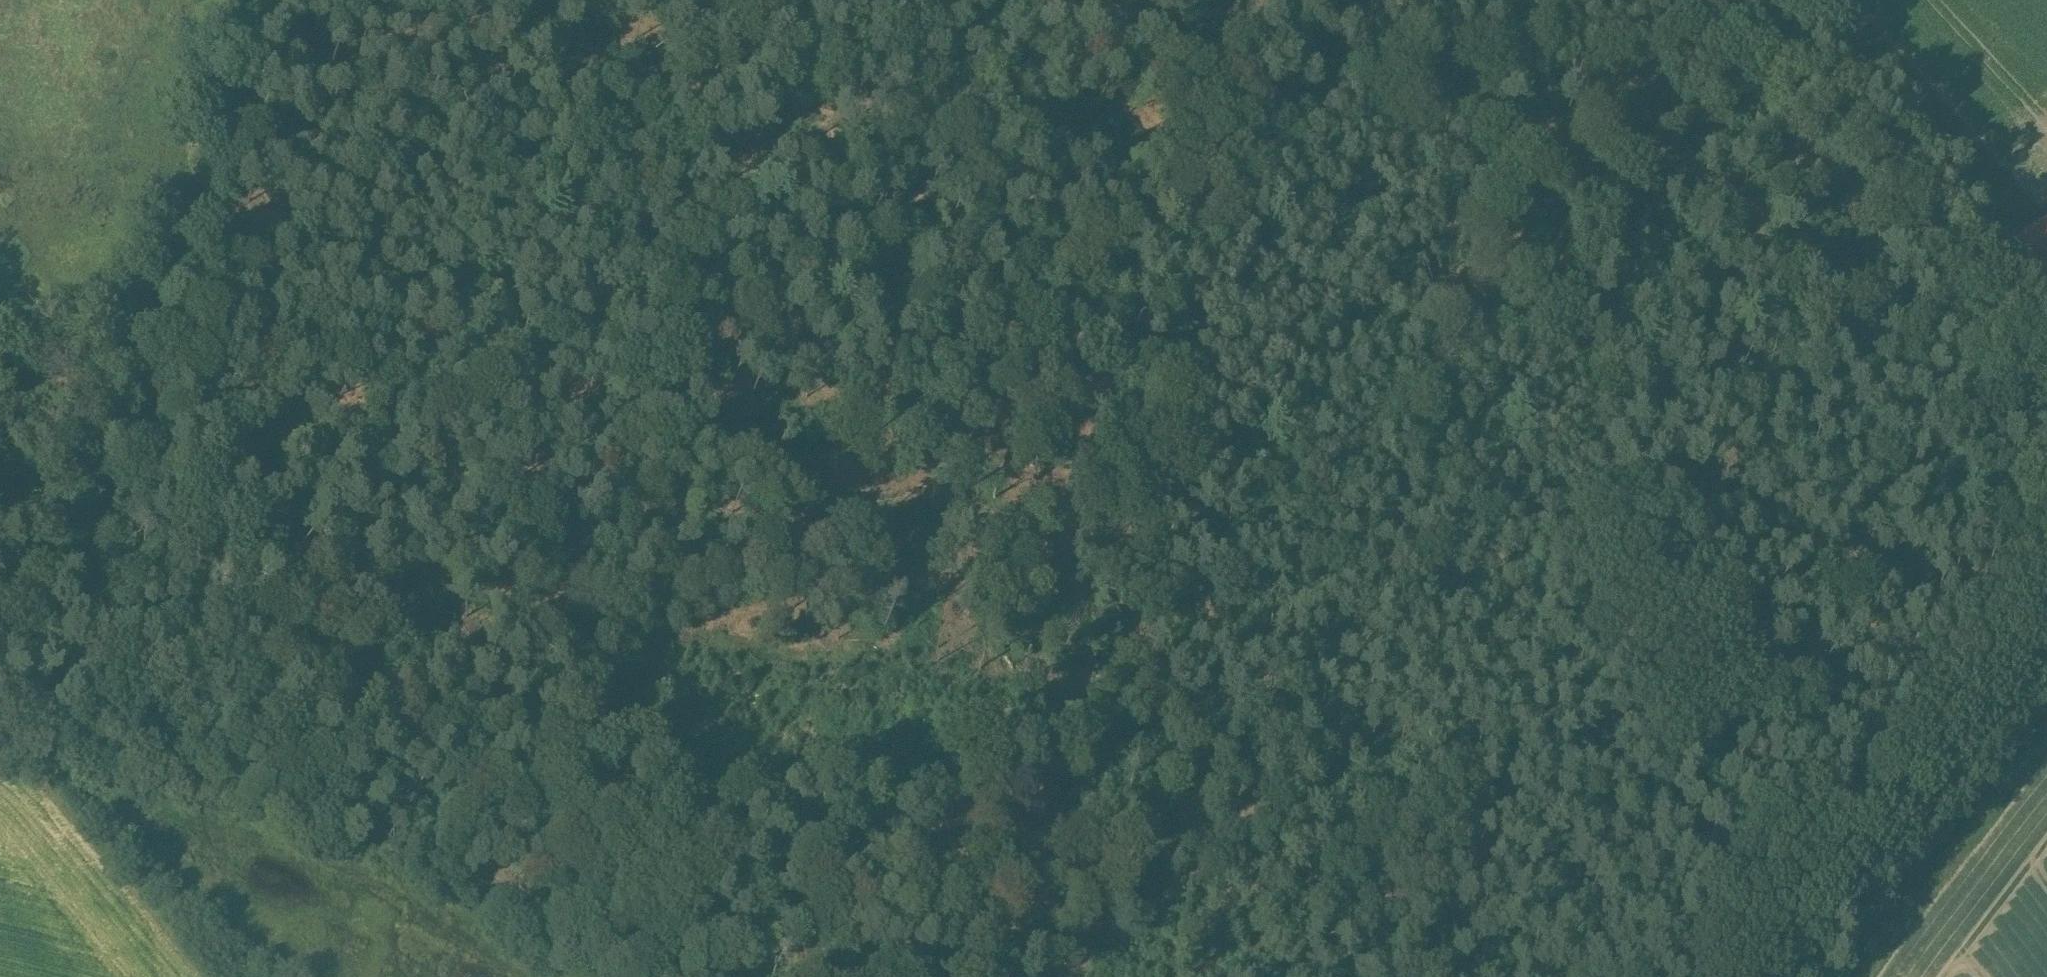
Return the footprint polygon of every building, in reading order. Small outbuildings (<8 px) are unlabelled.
[(2014,243),(2036,277),(2046,269),(2046,222),(2014,243)]
